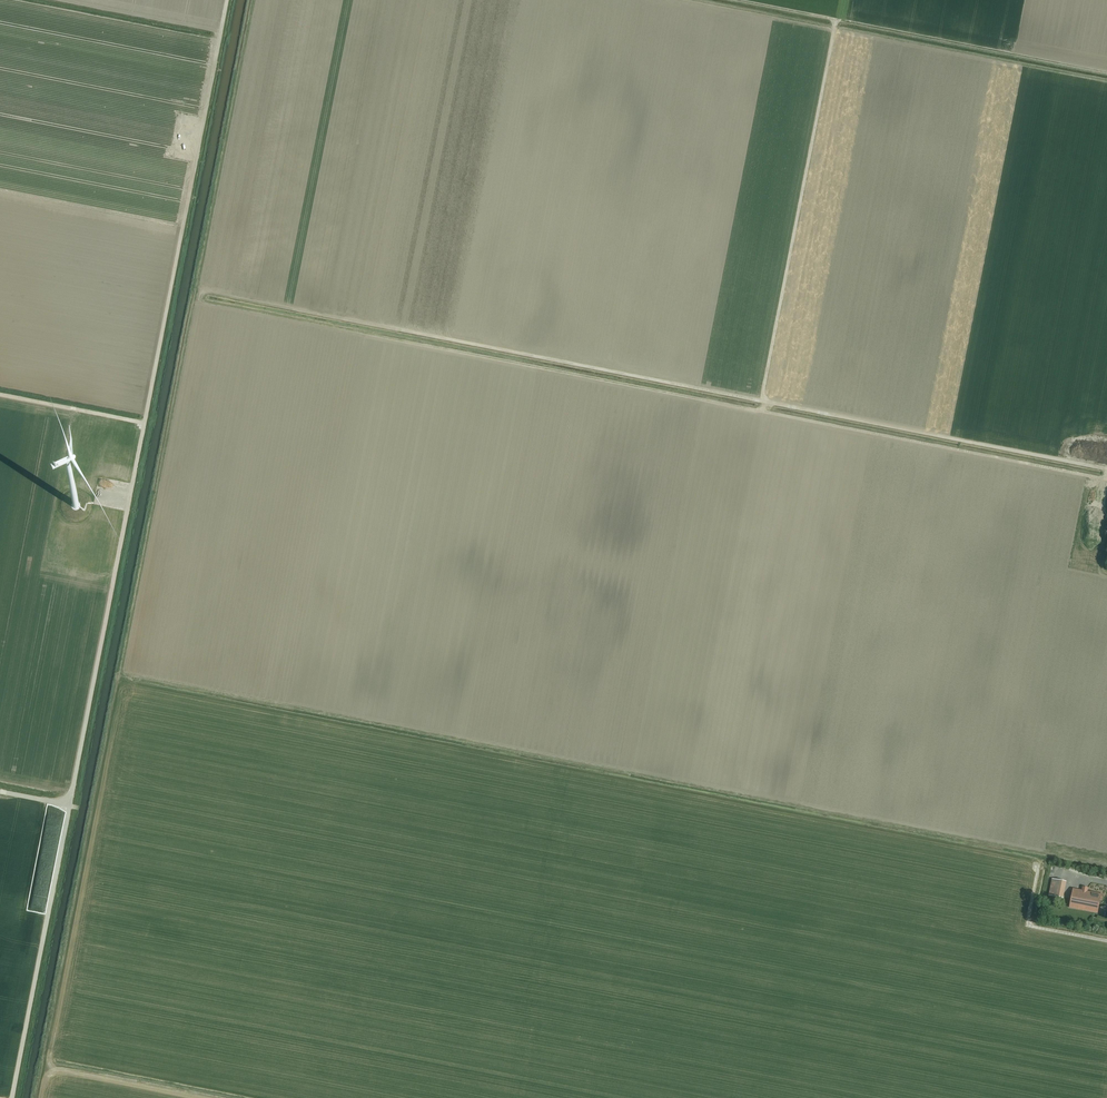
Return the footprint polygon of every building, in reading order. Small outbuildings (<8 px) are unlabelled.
[(81,507),(81,506),(81,505),(81,504),(81,503),(80,503),(80,502),(79,502),(79,501),(78,501),(77,500),(76,500),(75,500),(74,501),(73,501),(72,502),(71,503),(71,504),(70,504),(70,505),(70,506),(70,507),(71,508),(71,509),(72,510),(73,511),(74,511),(75,511),(76,511),(77,511),(78,511),(79,511),(79,510),(80,510),(80,509),(81,509),(81,508),(81,507)] [(1062,898),(1066,882),(1052,879),(1049,896),(1062,898)] [(1097,913),(1100,894),(1073,889),(1069,908),(1097,913)]
